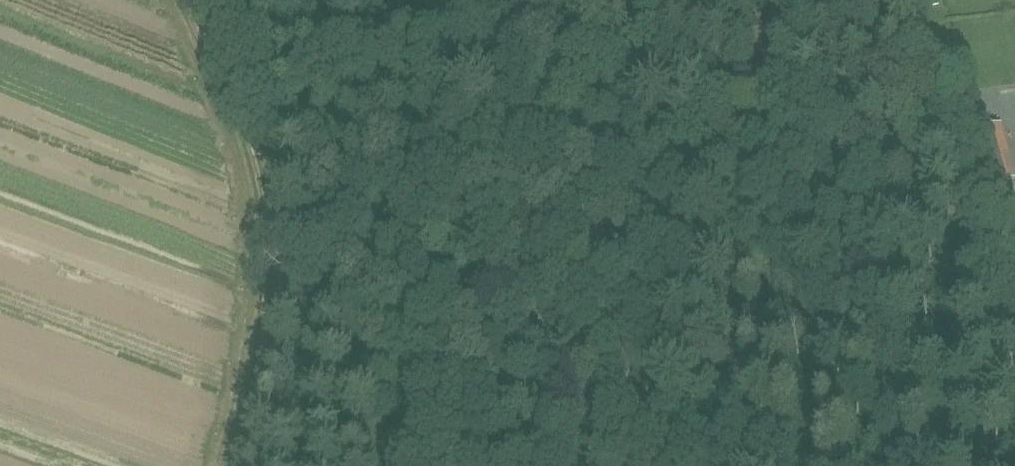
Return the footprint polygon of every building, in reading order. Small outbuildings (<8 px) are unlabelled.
[(1013,181),(1004,150),(998,127),(974,133),(967,135),(974,158),(983,190),(985,189),(1013,181)]
